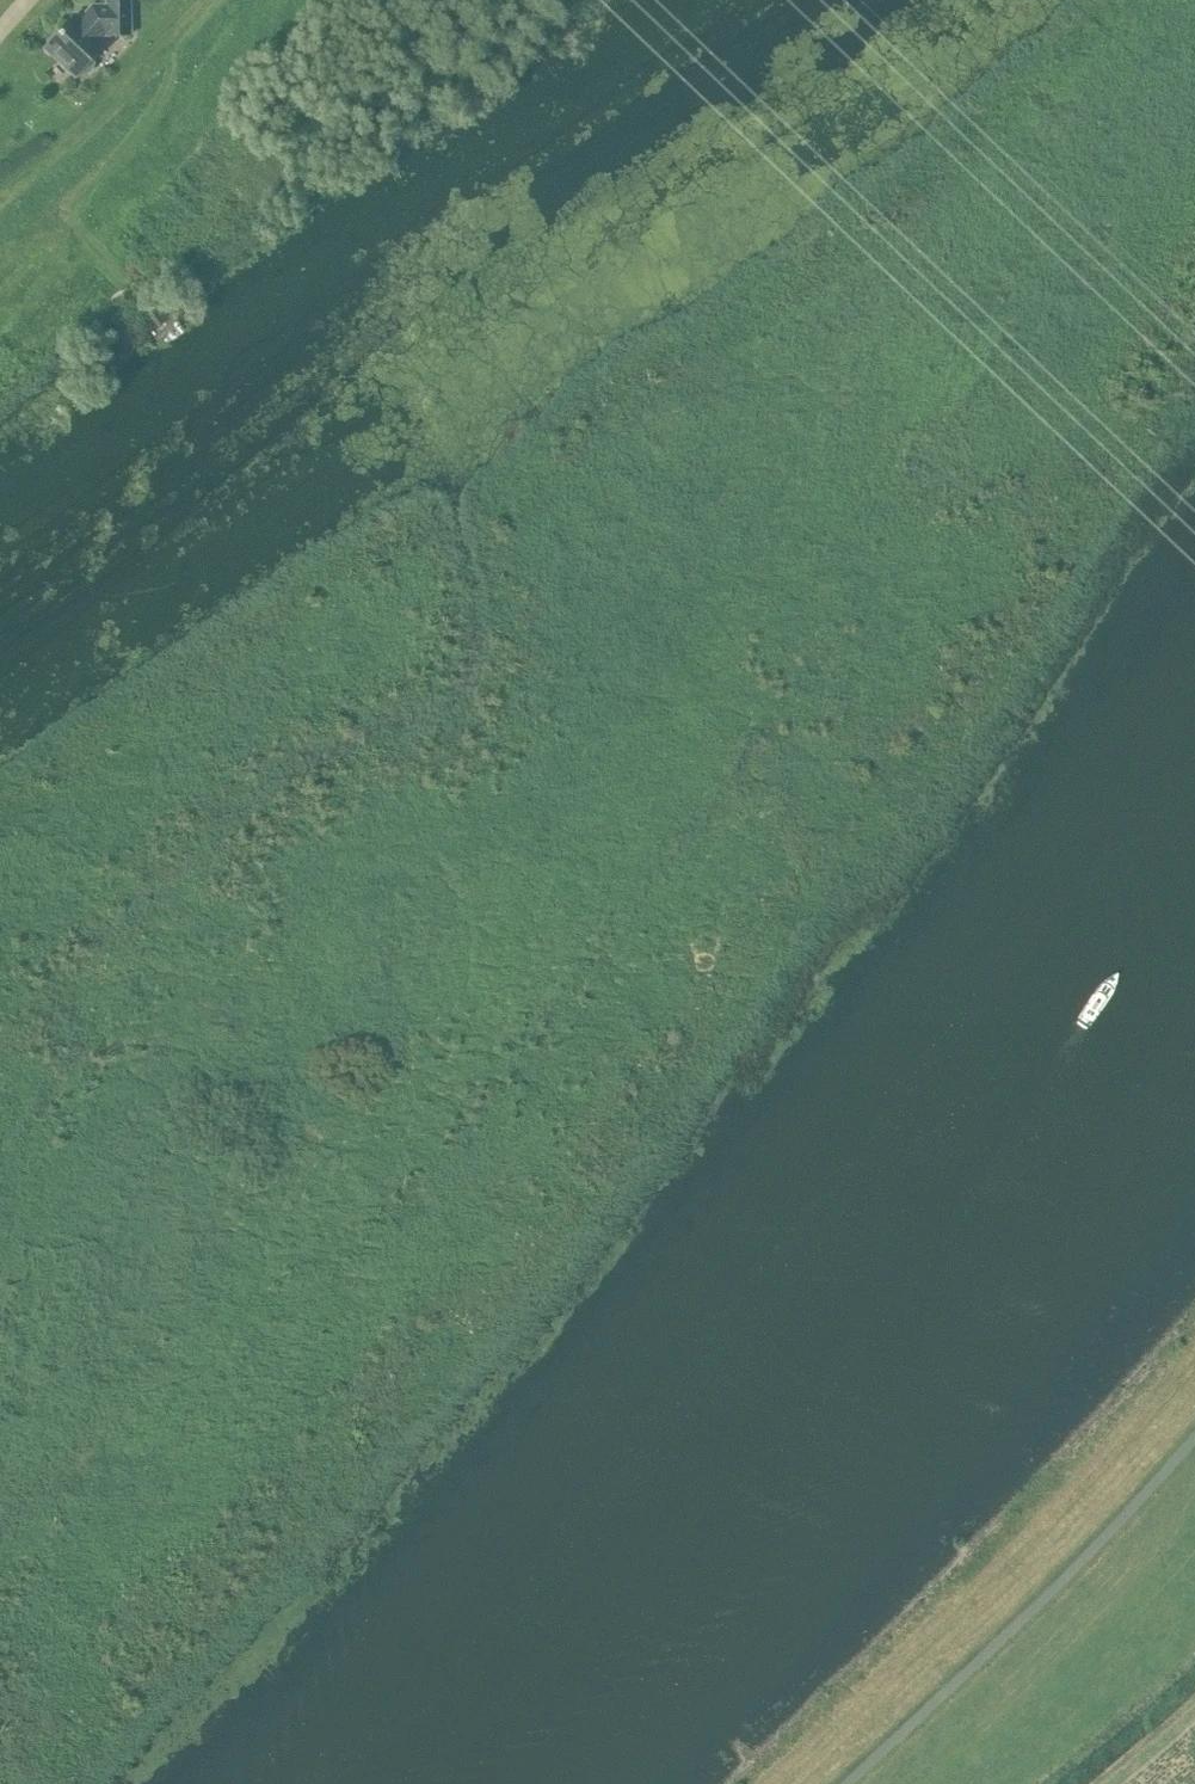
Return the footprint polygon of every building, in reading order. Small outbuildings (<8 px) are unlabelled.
[(129,0),(115,0),(108,0),(108,6),(93,6),(80,20),(75,15),(48,44),(56,52),(54,55),(76,76),(77,74),(84,75),(89,73),(93,69),(94,64),(94,57),(106,44),(100,39),(105,33),(109,33),(109,35),(130,34),(129,0)]
